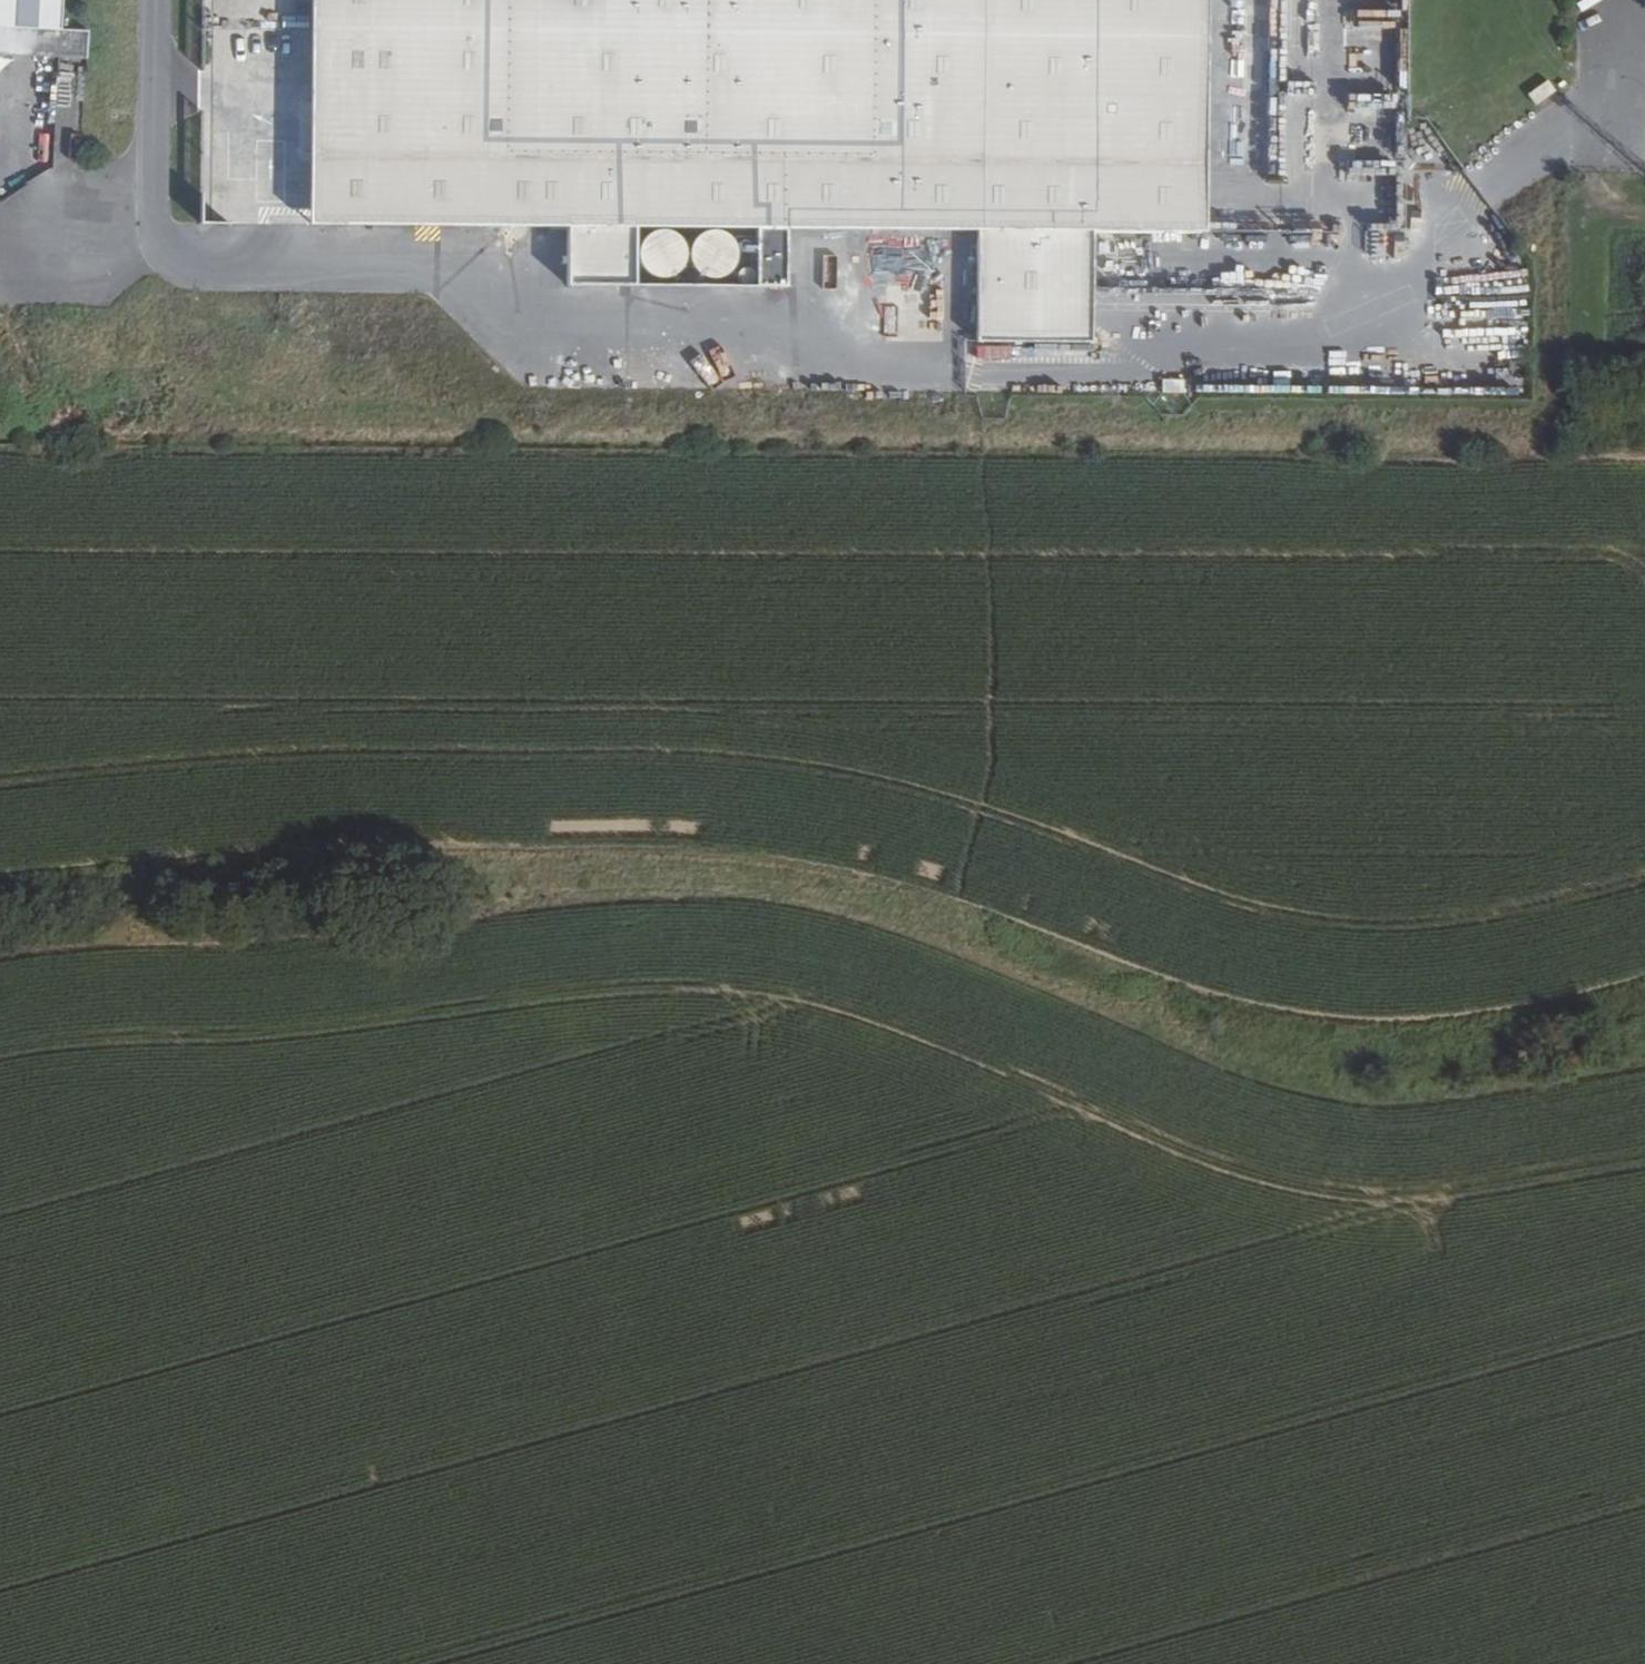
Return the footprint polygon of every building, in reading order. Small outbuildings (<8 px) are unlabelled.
[(61,30),(62,0),(0,0),(0,28),(61,30)] [(201,223),(564,226),(565,285),(785,287),(787,227),(979,228),(977,339),(1094,341),(1093,230),(1206,230),(1207,0),(201,0),(201,223)] [(1395,30),(1396,11),(1352,9),(1351,28),(1395,30)] [(0,28),(0,55),(86,60),(88,30),(61,30),(0,28)] [(1535,105),(1556,91),(1548,79),(1527,92),(1535,105)]
